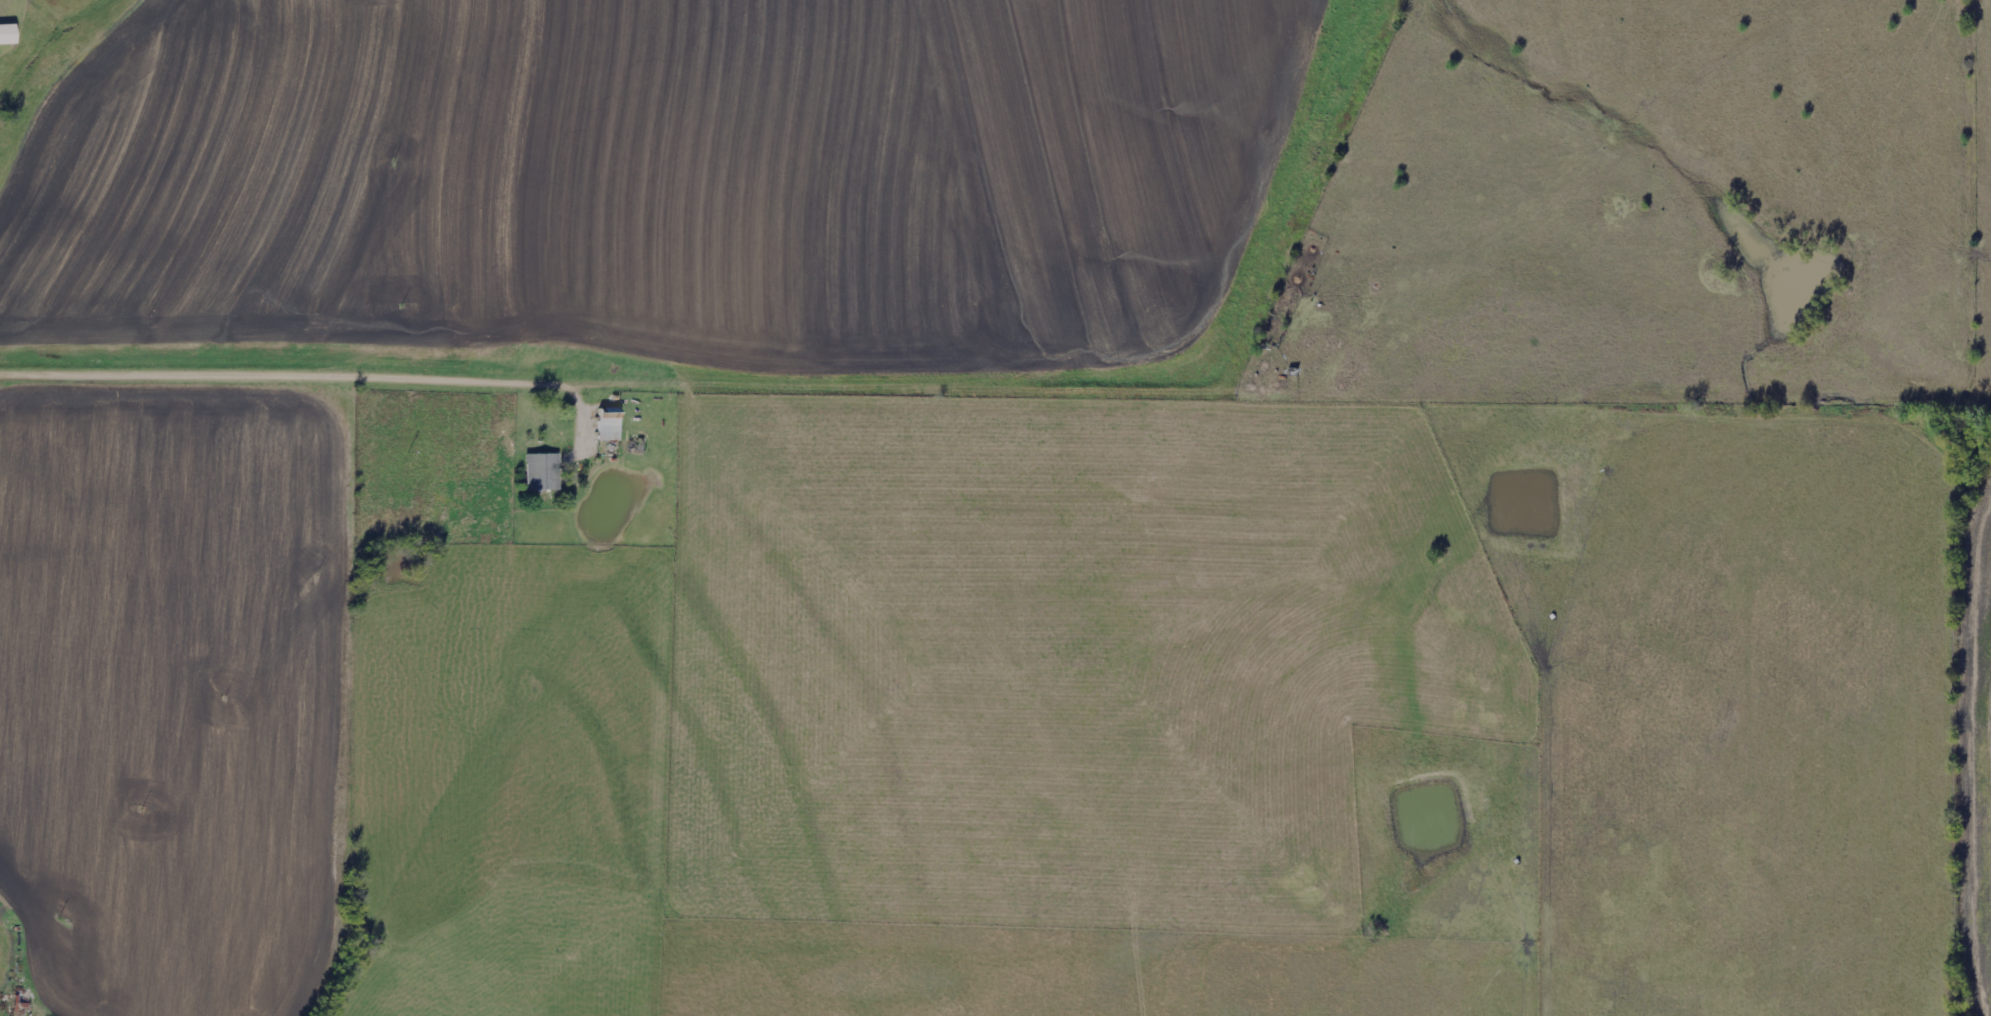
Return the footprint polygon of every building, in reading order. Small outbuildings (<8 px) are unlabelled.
[(19,26),(0,27),(0,46),(20,45),(19,26)] [(563,491),(562,456),(529,457),(530,492),(563,491)]
